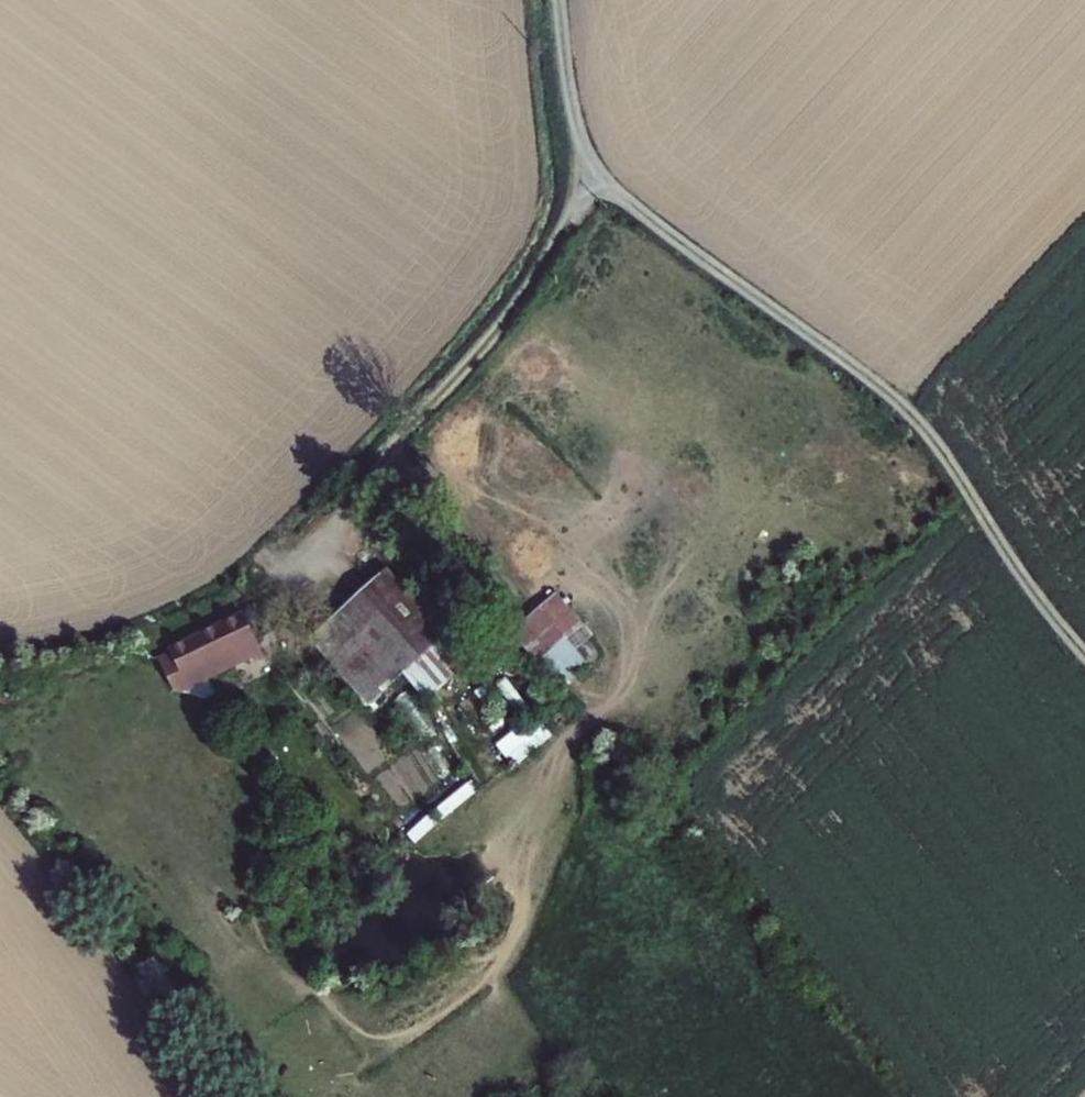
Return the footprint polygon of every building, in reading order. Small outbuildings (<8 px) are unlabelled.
[(336,620),(355,641),(395,684),(448,636),(389,572),(336,620)] [(555,595),(514,628),(561,686),(602,653),(555,595)] [(186,684),(183,679),(194,673),(201,686),(255,661),(258,665),(267,661),(244,615),(169,651),(172,657),(159,663),(173,690),(186,684)]
